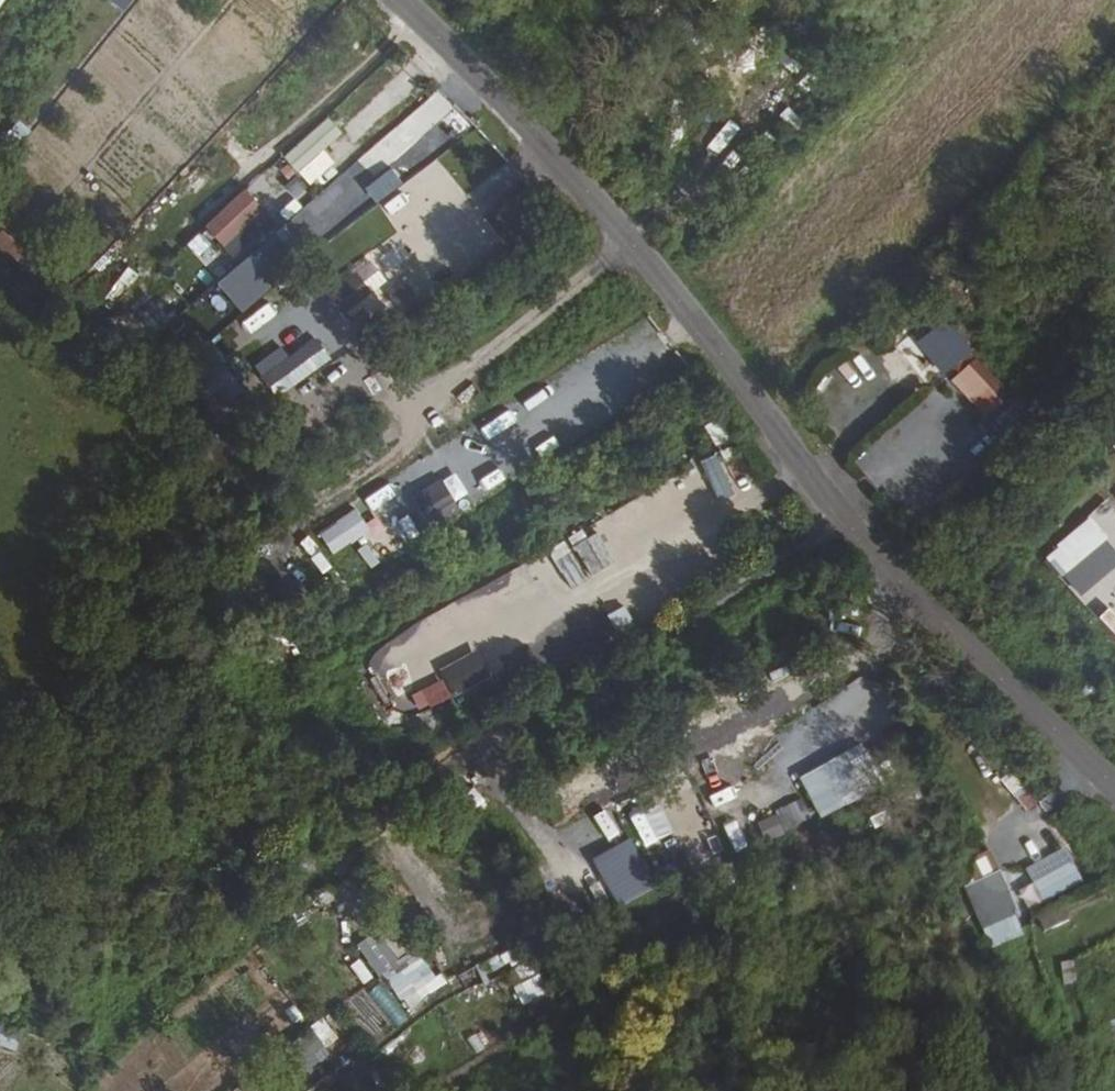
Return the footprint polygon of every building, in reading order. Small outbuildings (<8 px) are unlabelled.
[(125,13),(133,0),(111,0),(109,4),(125,13)] [(832,69),(794,39),(762,80),(801,109),(832,69)] [(795,134),(805,125),(789,107),(779,116),(795,134)] [(282,157),(309,186),(335,162),(324,150),(342,133),(327,116),(282,157)] [(399,133),(391,125),(378,136),(408,171),(435,148),(413,121),(399,133)] [(264,238),(252,225),(266,212),(243,189),(203,227),(238,263),(264,238)] [(10,267),(25,251),(1,230),(0,231),(0,259),(10,267)] [(371,334),(421,307),(408,284),(386,296),(369,265),(326,289),(341,317),(357,309),(371,334)] [(116,298),(139,276),(130,266),(106,287),(116,298)] [(215,317),(248,306),(237,275),(189,291),(196,312),(211,307),(215,317)] [(233,360),(280,316),(263,298),(216,341),(233,360)] [(289,354),(301,376),(331,360),(318,337),(289,354)] [(948,380),(988,423),(1014,399),(975,356),(948,380)] [(719,417),(703,425),(714,447),(730,439),(719,417)] [(712,490),(730,483),(718,452),(700,459),(712,490)] [(439,478),(413,495),(425,512),(451,495),(439,478)] [(1081,598),(1114,567),(1114,508),(1108,500),(1044,557),(1081,598)] [(332,555),(369,529),(353,506),(316,531),(332,555)] [(589,520),(566,532),(589,575),(612,562),(589,520)] [(519,572),(498,581),(504,595),(524,586),(519,572)] [(453,604),(459,619),(490,605),(484,591),(453,604)] [(625,604),(607,612),(615,631),(634,623),(625,604)] [(419,626),(426,638),(449,625),(442,613),(419,626)] [(504,664),(533,645),(525,632),(496,651),(504,664)] [(375,666),(416,650),(411,638),(370,654),(375,666)] [(477,648),(437,668),(441,676),(410,692),(418,708),(490,673),(477,648)] [(807,718),(783,732),(799,759),(823,745),(807,718)] [(859,748),(799,773),(818,818),(877,793),(859,748)] [(1023,809),(1035,803),(1021,777),(1010,783),(1023,809)] [(801,799),(760,819),(769,839),(810,820),(801,799)] [(740,816),(723,822),(734,852),(751,846),(740,816)] [(628,840),(592,861),(619,907),(655,886),(628,840)] [(1031,884),(1022,887),(1028,904),(1081,884),(1068,848),(1024,864),(1031,884)] [(963,883),(986,948),(1024,934),(1001,870),(963,883)] [(1041,931),(1071,919),(1065,904),(1035,916),(1041,931)] [(372,975),(400,963),(384,928),(356,940),(372,975)] [(408,1010),(443,984),(415,948),(380,975),(408,1010)] [(1072,959),(1059,961),(1063,989),(1076,987),(1072,959)] [(522,1005),(546,992),(537,973),(512,986),(522,1005)] [(360,998),(394,1028),(410,1010),(376,980),(360,998)] [(324,1017),(285,1044),(303,1070),(342,1044),(324,1017)] [(14,1050),(21,1033),(0,1026),(0,1045),(14,1050)]
